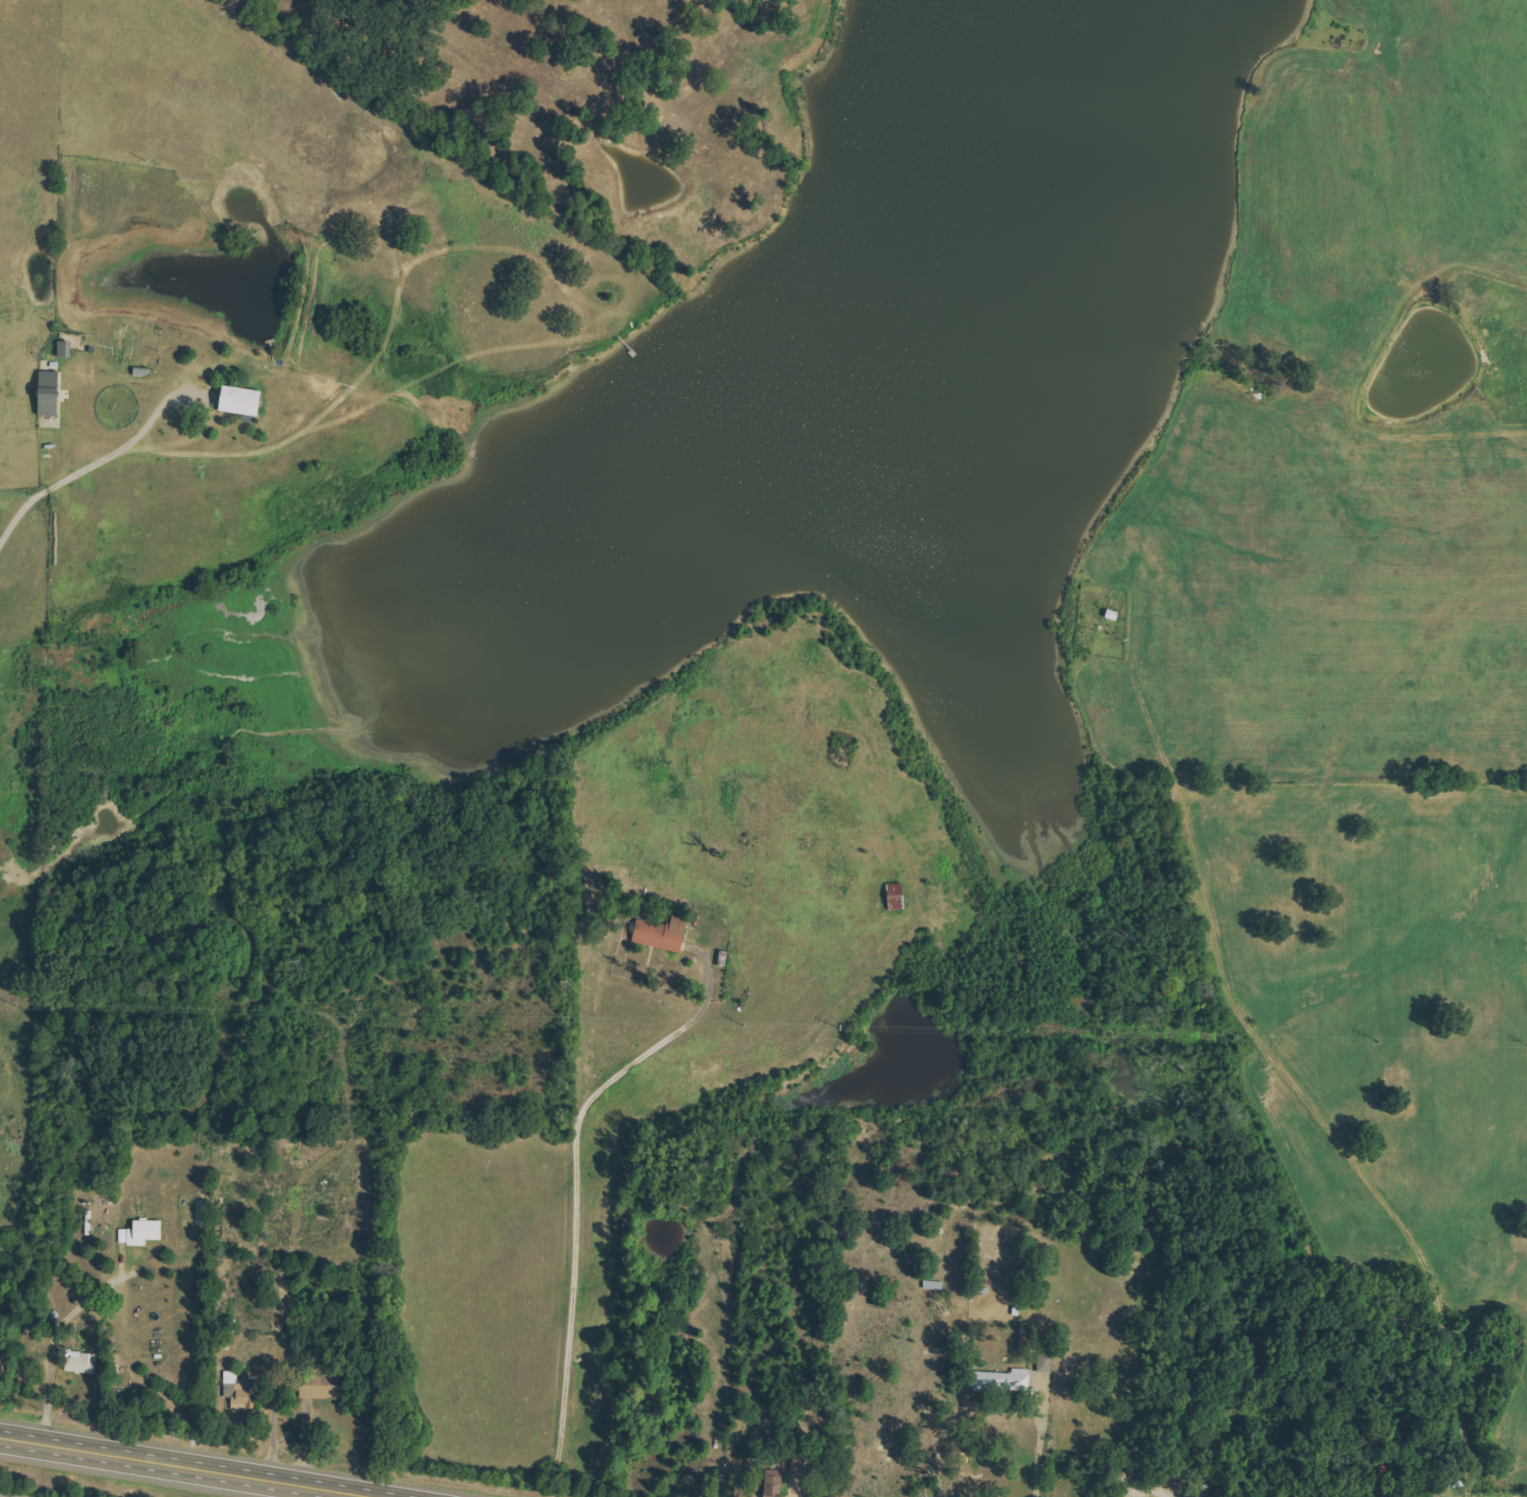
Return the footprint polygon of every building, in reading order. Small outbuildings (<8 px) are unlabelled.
[(62,417),(63,372),(43,372),(42,416),(62,417)] [(223,411),(261,417),(266,392),(227,386),(223,411)] [(907,910),(906,884),(890,884),(891,910),(907,910)] [(684,953),(692,920),(674,916),(671,927),(640,919),(635,941),(684,953)] [(149,1246),(149,1241),(165,1241),(165,1222),(137,1222),(136,1230),(122,1230),(122,1246),(149,1246)] [(74,1359),(69,1359),(68,1373),(98,1375),(99,1354),(74,1353),(74,1359)] [(978,1373),(977,1391),(1032,1394),(1033,1370),(1015,1370),(1015,1374),(978,1373)] [(303,1376),(303,1400),(343,1399),(342,1375),(303,1376)] [(795,1461),(793,1474),(807,1476),(809,1463),(795,1461)] [(769,1471),(768,1496),(784,1496),(786,1472),(769,1471)]
